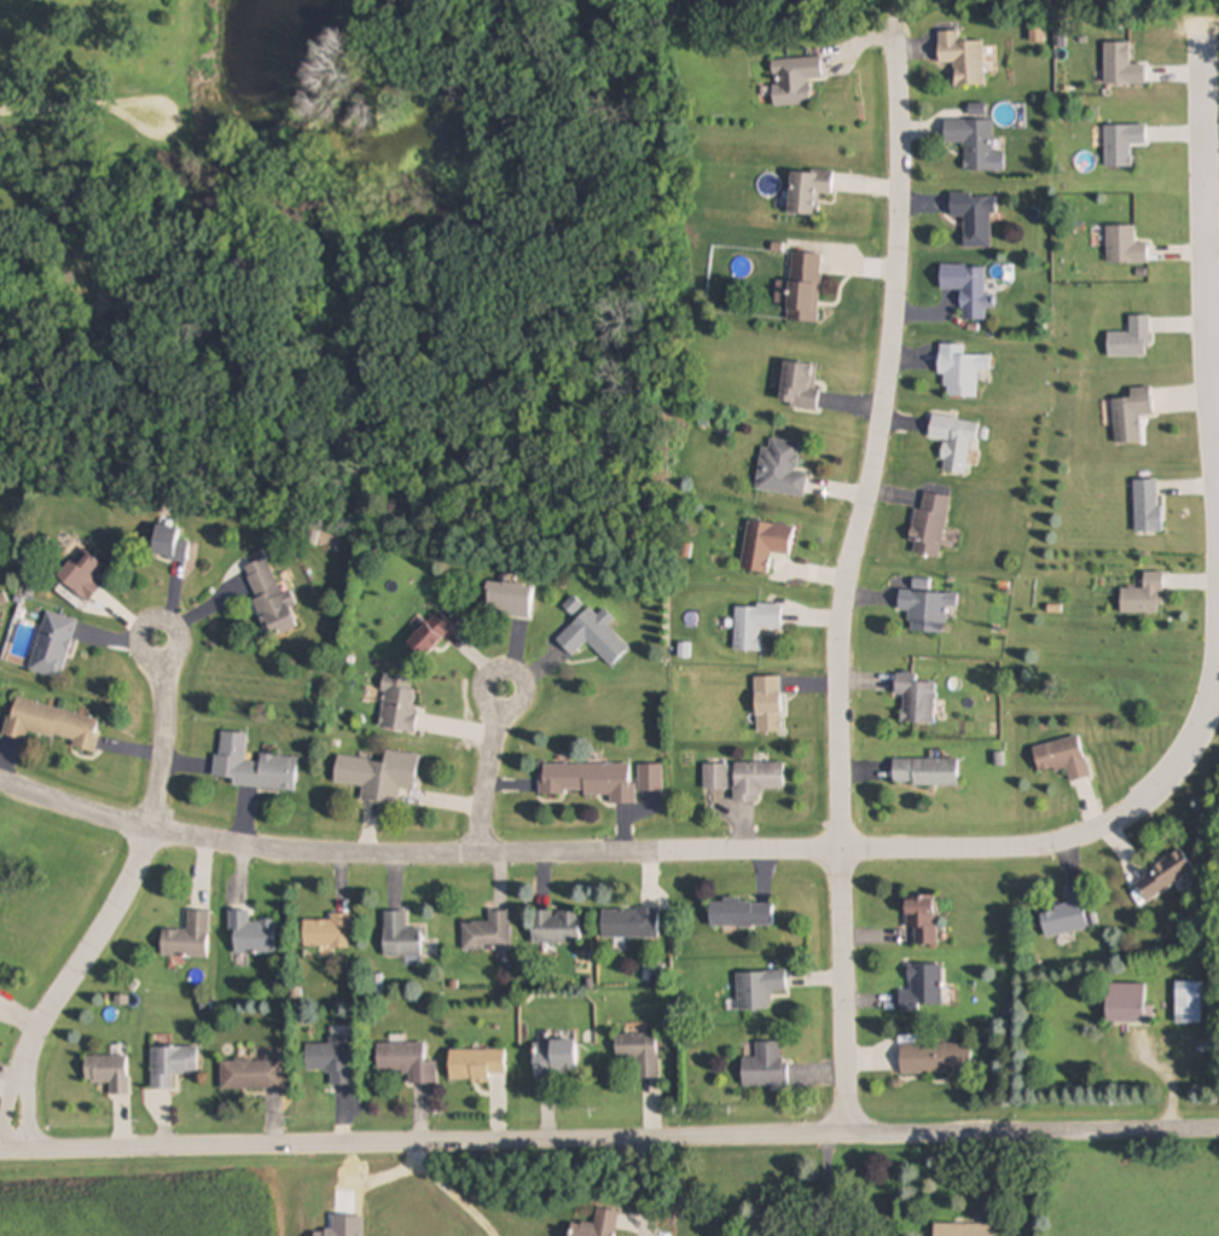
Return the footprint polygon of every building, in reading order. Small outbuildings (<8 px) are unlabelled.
[(986,87),(984,42),(961,43),(960,32),(940,33),(941,64),(955,64),(956,88),(986,87)] [(812,81),(823,81),(822,61),(773,61),(774,108),(812,107),(812,81)] [(1005,172),(1005,154),(993,154),(993,121),(946,121),(946,144),(966,144),(966,172),(1005,172)] [(818,215),(818,195),(833,195),(833,173),(792,172),(791,215),(818,215)] [(965,249),(993,249),(993,195),(951,195),(951,218),(965,218),(965,249)] [(822,254),(792,253),(791,283),(779,282),(778,303),(788,303),(787,321),(819,323),(822,254)] [(962,321),(986,321),(986,266),(941,266),(941,291),(962,291),(962,321)] [(1150,316),(1130,316),(1130,334),(1108,334),(1108,358),(1150,358),(1150,316)] [(977,398),(978,370),(990,370),(991,357),(965,356),(965,346),(941,345),(939,376),(945,376),(945,397),(977,398)] [(817,408),(820,364),(785,363),(782,406),(817,408)] [(1153,416),(1151,388),(1130,390),(1131,399),(1113,400),(1116,445),(1141,443),(1139,417),(1153,416)] [(940,471),(968,476),(977,423),(933,415),(929,439),(945,442),(940,471)] [(805,497),(808,474),(796,472),(800,443),(765,438),(758,491),(805,497)] [(1135,481),(1136,533),(1161,533),(1160,481),(1135,481)] [(916,509),(909,554),(941,558),(950,497),(925,493),(922,510),(916,509)] [(791,556),(795,527),(748,521),(742,571),(769,574),(772,554),(791,556)] [(152,556),(187,561),(189,542),(178,540),(180,528),(157,525),(152,556)] [(88,603),(103,587),(94,578),(105,566),(90,552),(78,565),(73,561),(59,576),(88,603)] [(269,639),(301,627),(289,591),(280,594),(268,558),(243,567),(269,639)] [(1163,572),(1144,572),(1144,589),(1122,589),(1122,614),(1163,614),(1163,572)] [(958,594),(929,592),(930,580),(914,580),(914,591),(900,590),(899,611),(911,611),(910,632),(945,633),(946,608),(958,608),(958,594)] [(533,585),(489,583),(487,614),(531,617),(533,585)] [(763,652),(763,629),(782,629),(782,606),(736,606),(735,652),(763,652)] [(588,642),(612,666),(630,649),(609,626),(615,620),(605,610),(598,616),(590,608),(557,640),(573,656),(588,642)] [(78,620),(46,611),(30,671),(62,680),(78,620)] [(408,642),(424,658),(455,627),(439,611),(408,642)] [(918,674),(896,674),(896,696),(903,696),(903,724),(936,724),(936,683),(918,683),(918,674)] [(414,733),(420,680),(386,676),(380,729),(414,733)] [(782,678),(756,678),(756,733),(782,733),(782,678)] [(5,737),(27,742),(29,732),(74,743),(73,748),(95,753),(103,720),(14,699),(5,737)] [(261,755),(260,764),(246,763),(248,734),(220,732),(215,784),(296,791),(298,759),(261,755)] [(1071,783),(1090,779),(1081,737),(1034,747),(1040,774),(1068,767),(1071,783)] [(338,757),(335,785),(364,788),(363,801),(399,806),(401,789),(416,790),(420,755),(387,751),(385,763),(338,757)] [(959,759),(893,759),(893,785),(959,785),(959,759)] [(784,763),(735,763),(735,803),(762,803),(762,789),(784,789),(784,763)] [(611,805),(635,805),(634,764),(541,766),(541,795),(611,794),(611,805)] [(1194,868),(1179,849),(1134,885),(1149,904),(1194,868)] [(1045,937),(1092,931),(1086,887),(1064,890),(1067,908),(1041,911),(1045,937)] [(937,897),(907,897),(907,930),(915,930),(915,946),(937,946),(937,897)] [(711,901),(711,927),(773,927),(773,901),(711,901)] [(603,938),(659,938),(659,908),(603,908),(603,938)] [(252,912),(232,911),(231,954),(276,955),(277,921),(251,921),(252,912)] [(210,957),(210,912),(189,912),(189,930),(162,930),(162,957),(210,957)] [(385,957),(422,957),(422,929),(406,929),(406,912),(385,912),(385,957)] [(463,950),(511,950),(510,912),(489,912),(490,924),(463,924),(463,950)] [(533,943),(580,943),(580,912),(533,912),(533,943)] [(305,949),(352,949),(352,915),(331,915),(331,921),(305,921),(305,949)] [(943,966),(910,966),(910,991),(901,991),(901,1010),(943,1010),(943,966)] [(737,973),(739,1010),(772,1009),(771,993),(787,992),(787,972),(737,973)] [(1203,982),(1177,982),(1177,1024),(1203,1024),(1203,982)] [(1108,1023),(1155,1023),(1155,1006),(1146,1006),(1146,985),(1108,985),(1108,1023)] [(659,1035),(617,1035),(617,1059),(639,1059),(639,1078),(659,1078),(659,1035)] [(332,1086),(353,1086),(353,1037),(330,1037),(330,1045),(307,1045),(307,1072),(331,1072),(332,1086)] [(536,1042),(536,1084),(558,1084),(558,1073),(577,1073),(577,1042),(536,1042)] [(786,1086),(786,1043),(757,1043),(757,1058),(744,1058),(744,1086),(786,1086)] [(425,1045),(378,1045),(378,1073),(409,1073),(409,1086),(437,1086),(437,1063),(425,1063),(425,1045)] [(902,1075),(972,1075),(972,1045),(902,1045),(902,1075)] [(152,1091),(175,1091),(175,1075),(199,1075),(199,1047),(152,1047),(152,1091)] [(451,1051),(451,1083),(492,1083),(492,1075),(507,1075),(507,1051),(451,1051)] [(86,1057),(86,1084),(111,1084),(111,1095),(130,1095),(130,1057),(86,1057)] [(283,1061),(222,1061),(222,1091),(283,1091),(283,1061)] [(620,1212),(598,1209),(595,1225),(573,1222),(571,1235),(616,1235),(620,1212)] [(935,1225),(935,1235),(996,1235),(996,1225),(935,1225)]
